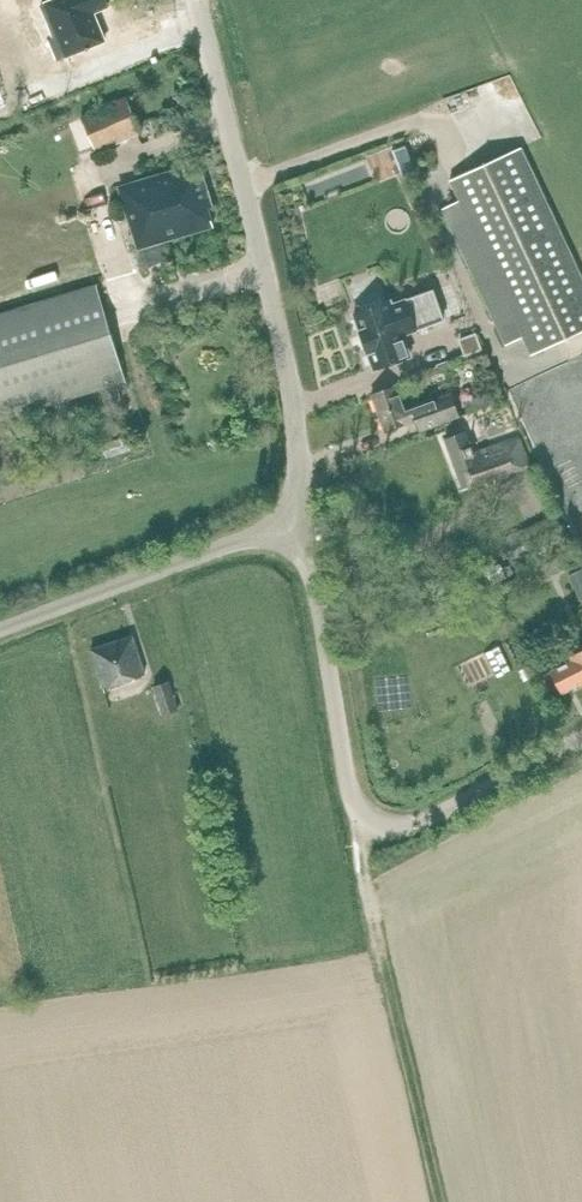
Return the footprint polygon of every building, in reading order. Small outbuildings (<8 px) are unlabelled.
[(63,66),(107,48),(91,8),(110,0),(38,0),(36,1),(63,66)] [(125,98),(80,117),(95,151),(140,132),(125,98)] [(415,171),(405,145),(392,150),(403,176),(415,171)] [(569,252),(521,147),(450,180),(459,200),(442,208),(505,345),(523,337),(532,354),(581,331),(581,279),(569,252)] [(212,225),(207,209),(206,208),(211,206),(197,163),(118,187),(137,248),(212,225)] [(105,317),(95,285),(0,314),(0,419),(125,381),(105,317)] [(355,313),(352,314),(353,316),(354,316),(359,330),(358,330),(359,332),(360,332),(366,350),(367,352),(372,366),(372,369),(375,368),(375,367),(407,356),(409,355),(408,353),(401,334),(431,323),(442,319),(431,290),(420,294),(390,304),(390,303),(389,300),(387,301),(387,302),(381,304),(379,298),(359,305),(361,311),(355,313)] [(464,354),(479,348),(474,334),(458,339),(464,354)] [(414,418),(419,429),(458,415),(450,393),(404,411),(395,385),(370,394),(383,430),(414,418)] [(468,414),(496,402),(491,389),(463,401),(468,414)] [(462,487),(528,463),(518,436),(473,452),(465,430),(444,437),(462,487)] [(546,518),(499,540),(511,565),(558,542),(546,518)] [(569,580),(580,601),(581,600),(581,573),(569,580)] [(107,686),(144,674),(131,636),(90,649),(104,692),(108,690),(107,686)] [(572,657),(574,661),(553,671),(563,693),(581,683),(581,652),(572,657)] [(162,715),(177,710),(168,682),(153,686),(162,715)]
